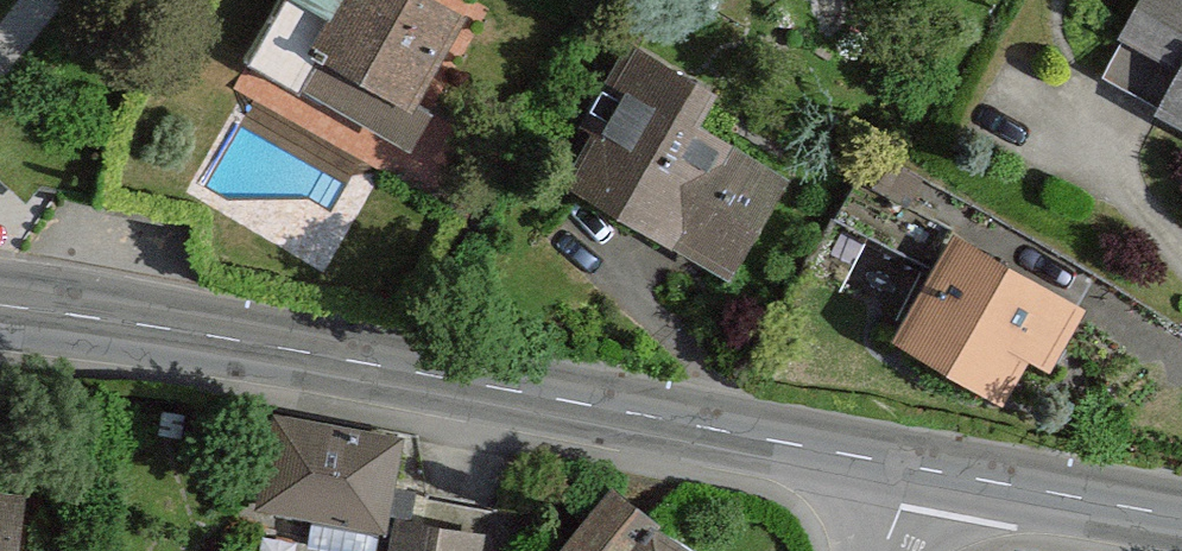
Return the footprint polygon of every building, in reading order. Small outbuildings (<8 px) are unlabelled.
[(386,0),(364,0),(303,116),(410,172),(476,47),(386,0)] [(1176,0),(1154,0),(1117,70),(1172,99),(1162,117),(1181,127),(1181,3),(1176,0)] [(724,114),(634,68),(560,212),(735,302),(791,194),(705,151),(724,114)] [(1076,314),(957,246),(901,344),(998,400),(1024,355),(1045,368),(1076,314)] [(400,450),(274,430),(259,526),(385,546),(400,450)] [(399,512),(487,521),(489,500),(401,491),(399,512)] [(0,511),(0,550),(18,550),(21,513),(0,511)] [(394,536),(391,550),(478,550),(479,548),(394,536)]
